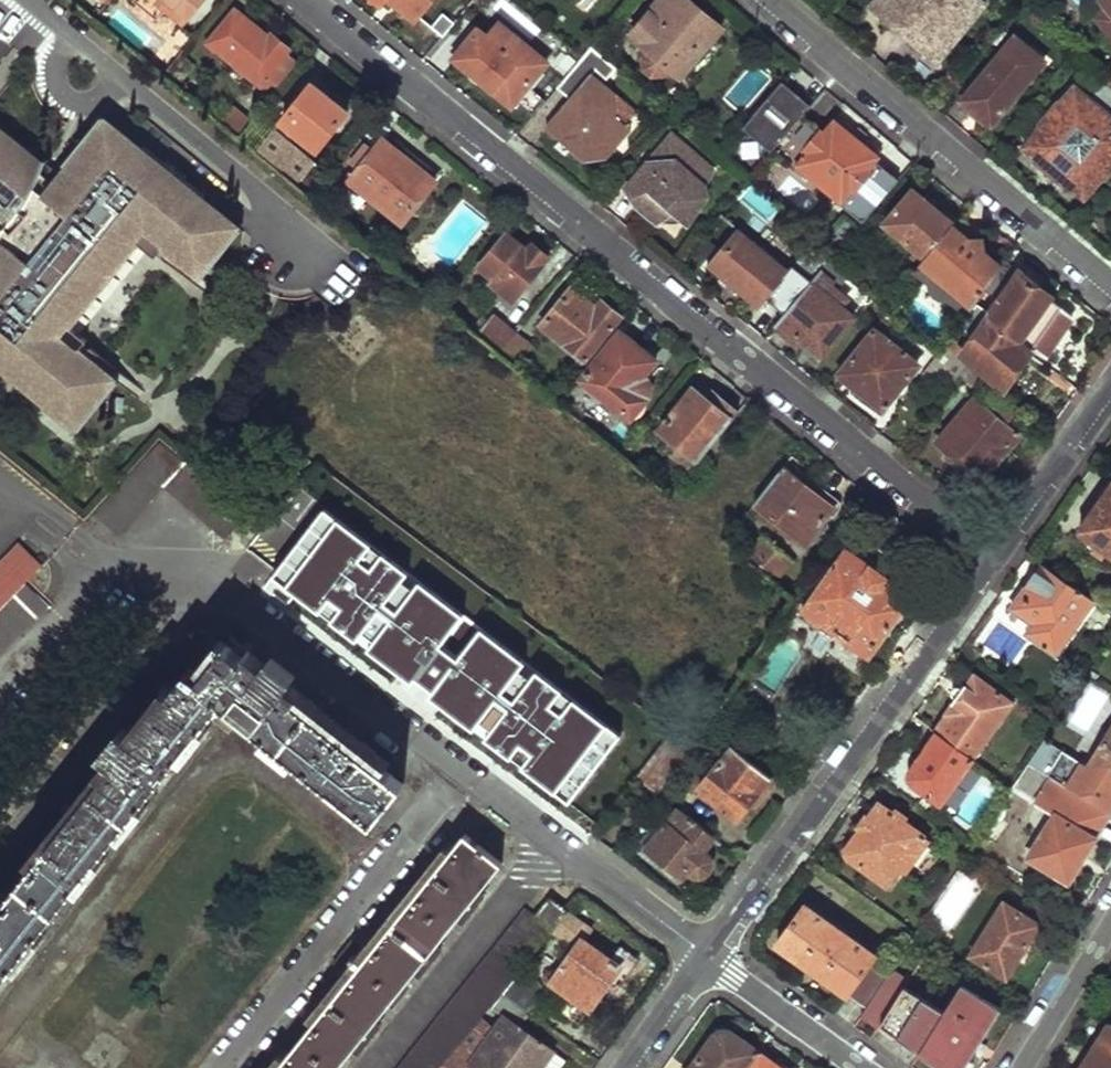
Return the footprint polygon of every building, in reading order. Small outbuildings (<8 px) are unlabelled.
[(158,20),(168,8),(186,22),(205,0),(135,0),(158,20)] [(397,4),(392,0),(386,0),(382,5),(390,12),(397,4)] [(397,4),(415,18),(431,0),(392,0),(397,4)] [(687,0),(664,0),(635,34),(653,52),(646,60),(646,69),(654,76),(665,75),(672,66),(680,74),(719,26),(687,0)] [(877,6),(945,64),(992,10),(981,0),(882,0),(877,6)] [(1110,9),(1097,20),(1110,35),(1110,10),(1110,9)] [(242,18),(234,12),(228,19),(236,24),(242,18)] [(268,39),(242,18),(236,24),(228,19),(206,46),(217,56),(220,52),(261,86),(268,78),(276,84),(294,62),(286,55),(290,51),(271,35),(268,39)] [(547,63),(514,34),(502,49),(479,30),(455,58),(512,106),(547,63)] [(1040,66),(1024,53),(1028,47),(1015,36),(962,100),(992,125),(1040,66)] [(602,54),(593,46),(581,61),(589,68),(602,54)] [(1040,66),(1045,60),(1028,47),(1024,53),(1040,66)] [(638,110),(595,73),(548,125),(554,130),(552,139),(559,139),(570,148),(567,152),(584,168),(593,156),(620,153),(616,145),(623,147),(637,130),(628,123),(638,110)] [(788,133),(809,109),(798,100),(802,96),(784,80),(744,127),(772,151),(788,133)] [(349,111),(314,83),(282,122),(316,150),(349,111)] [(1075,91),(1027,148),(1044,163),(1069,183),(1084,195),(1110,163),(1110,88),(1107,84),(1090,105),(1075,91)] [(798,100),(809,109),(813,105),(802,96),(798,100)] [(234,107),(222,122),(241,138),(254,123),(234,107)] [(262,113),(254,123),(241,138),(310,194),(327,173),(275,131),(279,127),(262,113)] [(5,246),(0,253),(0,368),(41,401),(43,398),(78,426),(115,379),(117,380),(118,379),(82,350),(90,339),(67,322),(92,291),(87,286),(104,265),(108,268),(121,252),(127,256),(139,241),(157,255),(165,245),(201,275),(203,273),(201,271),(238,225),(210,202),(204,209),(197,204),(205,194),(143,145),(141,147),(134,142),(106,119),(56,182),(42,171),(45,161),(44,160),(44,163),(0,128),(0,242),(5,246)] [(845,130),(836,124),(828,134),(825,131),(808,150),(812,153),(803,163),(845,199),(854,188),(857,190),(873,171),(870,168),(878,158),(876,156),(845,130)] [(845,130),(876,156),(880,151),(850,125),(845,130)] [(671,129),(623,186),(635,210),(657,226),(673,213),(686,225),(709,194),(707,182),(715,168),(671,129)] [(803,163),(812,153),(808,150),(788,133),(772,151),(796,172),(803,163)] [(436,182),(384,140),(376,150),(359,169),(350,180),(403,221),(436,182)] [(376,150),(368,144),(352,163),(359,169),(376,150)] [(1069,183),(1044,163),(1042,167),(1066,186),(1069,183)] [(924,197),(915,190),(886,225),(918,253),(910,263),(917,268),(948,232),(953,226),(958,219),(933,198),(927,194),(924,197)] [(935,195),(933,198),(958,219),(961,216),(935,195)] [(969,240),(953,226),(948,232),(965,246),(969,240)] [(789,273),(740,230),(724,249),(720,246),(712,256),(716,259),(711,265),(721,273),(754,301),(761,307),(789,273)] [(965,246),(948,232),(917,268),(916,270),(921,273),(926,269),(973,306),(978,301),(988,287),(998,272),(980,257),(984,253),(986,248),(986,243),(980,238),(973,237),(969,240),(965,246)] [(515,301),(550,258),(532,243),(527,249),(508,234),(481,267),(495,278),(493,283),(515,301)] [(1002,267),(984,253),(980,257),(998,272),(1002,267)] [(711,265),(716,259),(712,256),(707,262),(711,265)] [(849,276),(832,260),(777,325),(819,360),(854,316),(826,292),(834,282),(840,287),(849,276)] [(1075,318),(1007,261),(1002,267),(998,272),(988,287),(1003,301),(994,313),(990,318),(1031,350),(1042,360),(1075,318)] [(973,306),(926,269),(921,273),(931,282),(933,291),(937,295),(941,298),(950,299),(969,313),(973,306)] [(754,301),(721,273),(715,280),(748,308),(754,301)] [(583,365),(621,317),(602,302),(596,308),(571,288),(541,325),(581,357),(578,362),(583,365)] [(994,313),(978,301),(973,306),(969,313),(965,318),(980,331),(967,350),(1007,380),(1031,350),(990,318),(994,313)] [(896,318),(888,311),(878,323),(887,330),(896,318)] [(517,333),(493,314),(478,334),(502,354),(517,333)] [(967,364),(944,346),(927,368),(875,327),(839,370),(885,408),(918,367),(947,390),(948,389),(967,364)] [(517,333),(502,354),(516,366),(532,346),(517,333)] [(622,333),(583,381),(633,421),(659,388),(644,376),(656,361),(622,333)] [(661,431),(699,462),(733,420),(709,399),(696,388),(661,431)] [(956,394),(948,389),(947,390),(936,404),(944,409),(956,394)] [(709,399),(733,420),(740,411),(715,391),(709,399)] [(990,413),(975,401),(940,445),(981,479),(1018,435),(1004,424),(1010,417),(997,406),(990,413)] [(247,512),(161,439),(92,510),(117,533),(163,485),(225,538),(247,512)] [(794,472),(786,465),(756,503),(799,539),(812,522),(817,527),(830,510),(834,505),(794,472)] [(799,465),(794,472),(834,505),(830,510),(835,515),(844,502),(799,465)] [(691,491),(681,483),(672,494),(681,502),(691,491)] [(1087,520),(1083,525),(1083,531),(1085,536),(1110,554),(1110,486),(1087,520)] [(336,506),(322,495),(286,542),(595,787),(631,742),(616,730),(564,688),(552,703),(529,685),(541,670),(491,631),(460,606),(409,565),(397,580),(377,562),(388,548),(336,506)] [(340,500),(336,506),(388,548),(409,565),(460,606),(465,599),(340,500)] [(812,522),(799,539),(804,543),(817,527),(812,522)] [(763,534),(746,556),(776,581),(793,560),(763,534)] [(286,542),(282,546),(592,792),(595,787),(286,542)] [(17,545),(0,563),(0,606),(24,581),(41,564),(17,545)] [(409,565),(388,548),(377,562),(397,580),(409,565)] [(859,556),(848,548),(807,606),(829,622),(838,629),(872,653),(913,594),(897,583),(859,556)] [(865,549),(859,556),(897,583),(902,576),(892,568),(894,565),(879,555),(877,558),(865,549)] [(1043,566),(1038,562),(1007,604),(1014,608),(1043,566)] [(1096,606),(1043,566),(1014,608),(1036,626),(1031,633),(1059,655),(1096,606)] [(24,581),(0,606),(0,655),(48,604),(24,581)] [(800,604),(793,599),(780,619),(788,623),(800,604)] [(838,629),(829,622),(823,629),(832,636),(838,629)] [(497,625),(491,631),(541,670),(564,688),(616,730),(620,724),(497,625)] [(226,644),(219,639),(189,677),(196,682),(226,644)] [(12,972),(20,962),(43,933),(81,884),(105,854),(124,831),(147,801),(157,788),(177,763),(184,754),(208,724),(219,710),(224,705),(238,716),(265,737),(294,760),(321,780),(349,742),(318,717),(325,709),(312,699),(305,708),(286,691),(292,683),(298,676),(274,657),(268,664),(261,672),(243,658),(226,644),(196,682),(189,677),(183,672),(167,692),(153,711),(147,705),(143,711),(149,715),(134,735),(127,731),(120,726),(101,750),(108,755),(115,760),(100,779),(94,773),(82,788),(89,793),(59,831),(53,826),(39,842),(46,848),(34,863),(28,858),(1,891),(8,896),(0,907),(0,987),(12,972)] [(249,650),(243,658),(261,672),(268,664),(249,650)] [(564,688),(541,670),(529,685),(552,703),(564,688)] [(1015,704),(977,676),(947,716),(951,719),(940,735),(974,760),(1015,704)] [(312,699),(292,683),(286,691),(305,708),(312,699)] [(167,692),(161,687),(147,705),(153,711),(167,692)] [(233,721),(238,716),(224,705),(219,710),(233,721)] [(366,741),(325,709),(318,717),(349,742),(359,750),(366,741)] [(149,715),(143,711),(127,731),(134,735),(149,715)] [(947,716),(935,732),(937,732),(940,735),(951,719),(947,716)] [(216,729),(208,724),(184,754),(192,760),(216,729)] [(694,746),(673,730),(639,773),(637,775),(660,793),(694,746)] [(940,735),(937,732),(906,776),(943,804),(974,760),(940,735)] [(1090,769),(1110,782),(1110,736),(1090,769)] [(294,760),(265,737),(260,743),(289,766),(294,760)] [(359,750),(352,756),(364,766),(371,758),(377,751),(366,741),(359,750)] [(359,750),(349,742),(321,780),(323,782),(349,803),(374,822),(404,784),(386,769),(371,758),(364,766),(352,756),(359,750)] [(779,778),(734,742),(699,789),(739,820),(752,804),(760,794),(764,797),(779,778)] [(1058,758),(1042,748),(1031,765),(1048,776),(1058,758)] [(391,761),(377,751),(371,758),(386,769),(391,761)] [(100,779),(115,760),(108,755),(94,773),(100,779)] [(184,770),(177,763),(157,788),(164,794),(184,770)] [(1031,765),(1012,792),(1055,820),(1031,859),(1069,883),(1110,817),(1110,815),(1048,776),(1031,765)] [(957,798),(979,813),(997,787),(975,772),(957,798)] [(349,803),(323,782),(318,788),(345,809),(349,803)] [(89,793),(82,788),(53,826),(59,831),(89,793)] [(764,797),(760,794),(752,804),(757,808),(764,797)] [(155,806),(147,801),(124,831),(131,836),(155,806)] [(925,835),(881,803),(871,817),(867,814),(859,827),(862,829),(845,853),(889,885),(925,835)] [(715,836),(678,808),(648,848),(664,860),(668,854),(687,870),(695,873),(702,875),(708,871),(711,867),(711,861),(707,856),(703,852),(715,836)] [(501,862),(464,832),(449,851),(375,944),(391,956),(381,969),(402,985),(408,979),(417,968),(441,938),(461,913),(484,883),(501,862)] [(46,848),(39,842),(28,858),(34,863),(46,848)] [(375,944),(449,851),(442,846),(368,938),(350,963),(312,1009),(318,1014),(353,971),(375,944)] [(113,859),(105,854),(81,884),(89,890),(113,859)] [(683,875),(687,870),(668,854),(664,860),(683,875)] [(491,889),(484,883),(461,913),(468,919),(491,889)] [(1,891),(0,892),(0,907),(8,896),(1,891)] [(565,910),(547,898),(534,915),(550,929),(565,910)] [(1040,927),(1005,904),(972,957),(1008,978),(1028,947),(1040,927)] [(524,907),(396,1067),(440,1067),(443,1064),(460,1043),(489,1006),(502,991),(521,967),(550,929),(534,915),(524,907)] [(598,930),(567,907),(565,910),(550,929),(575,947),(552,979),(583,1000),(596,983),(603,973),(620,985),(639,957),(623,947),(614,959),(590,941),(598,930)] [(894,967),(805,907),(778,946),(868,1006),(894,967)] [(1040,927),(1028,947),(1034,951),(1046,931),(1040,927)] [(368,938),(357,930),(338,954),(350,963),(368,938)] [(50,939),(43,933),(20,962),(27,968),(50,939)] [(448,943),(441,938),(417,968),(424,973),(448,943)] [(391,956),(375,944),(353,971),(391,1001),(402,985),(381,969),(391,956)] [(542,983),(521,967),(502,991),(531,1011),(542,995),(544,988),(542,983)] [(865,1010),(884,1022),(907,988),(913,980),(894,967),(868,1006),(865,1010)] [(276,1067),(337,1067),(356,1044),(380,1013),(391,1001),(353,971),(318,1014),(290,1051),(276,1067)] [(12,972),(0,987),(0,1001),(19,978),(12,972)] [(603,973),(596,983),(612,995),(620,985),(603,973)] [(415,985),(408,979),(402,985),(391,1001),(397,1006),(415,985)] [(946,1014),(920,1052),(944,1067),(965,1067),(967,1065),(976,1053),(985,1038),(1004,1010),(966,984),(946,1014)] [(907,988),(884,1022),(882,1026),(898,1037),(920,1052),(946,1014),(907,988)] [(502,991),(489,1006),(501,1015),(485,1037),(531,1067),(540,1067),(554,1049),(521,1025),(531,1011),(502,991)] [(387,1019),(380,1013),(356,1044),(363,1050),(387,1019)] [(1104,1015),(1073,1067),(1082,1067),(1110,1019),(1104,1015)] [(1110,1019),(1082,1067),(1110,1067),(1110,1019)] [(757,1051),(733,1034),(725,1031),(718,1033),(710,1040),(690,1067),(745,1067),(757,1051)] [(485,1037),(475,1053),(460,1043),(443,1064),(448,1067),(476,1067),(477,1066),(480,1067),(531,1067),(485,1037)] [(993,1043),(985,1038),(976,1053),(983,1058),(993,1043)] [(290,1051),(284,1045),(265,1067),(276,1067),(290,1051)] [(540,1067),(561,1067),(567,1059),(554,1049),(540,1067)] [(757,1051),(745,1067),(780,1067),(757,1051)]
